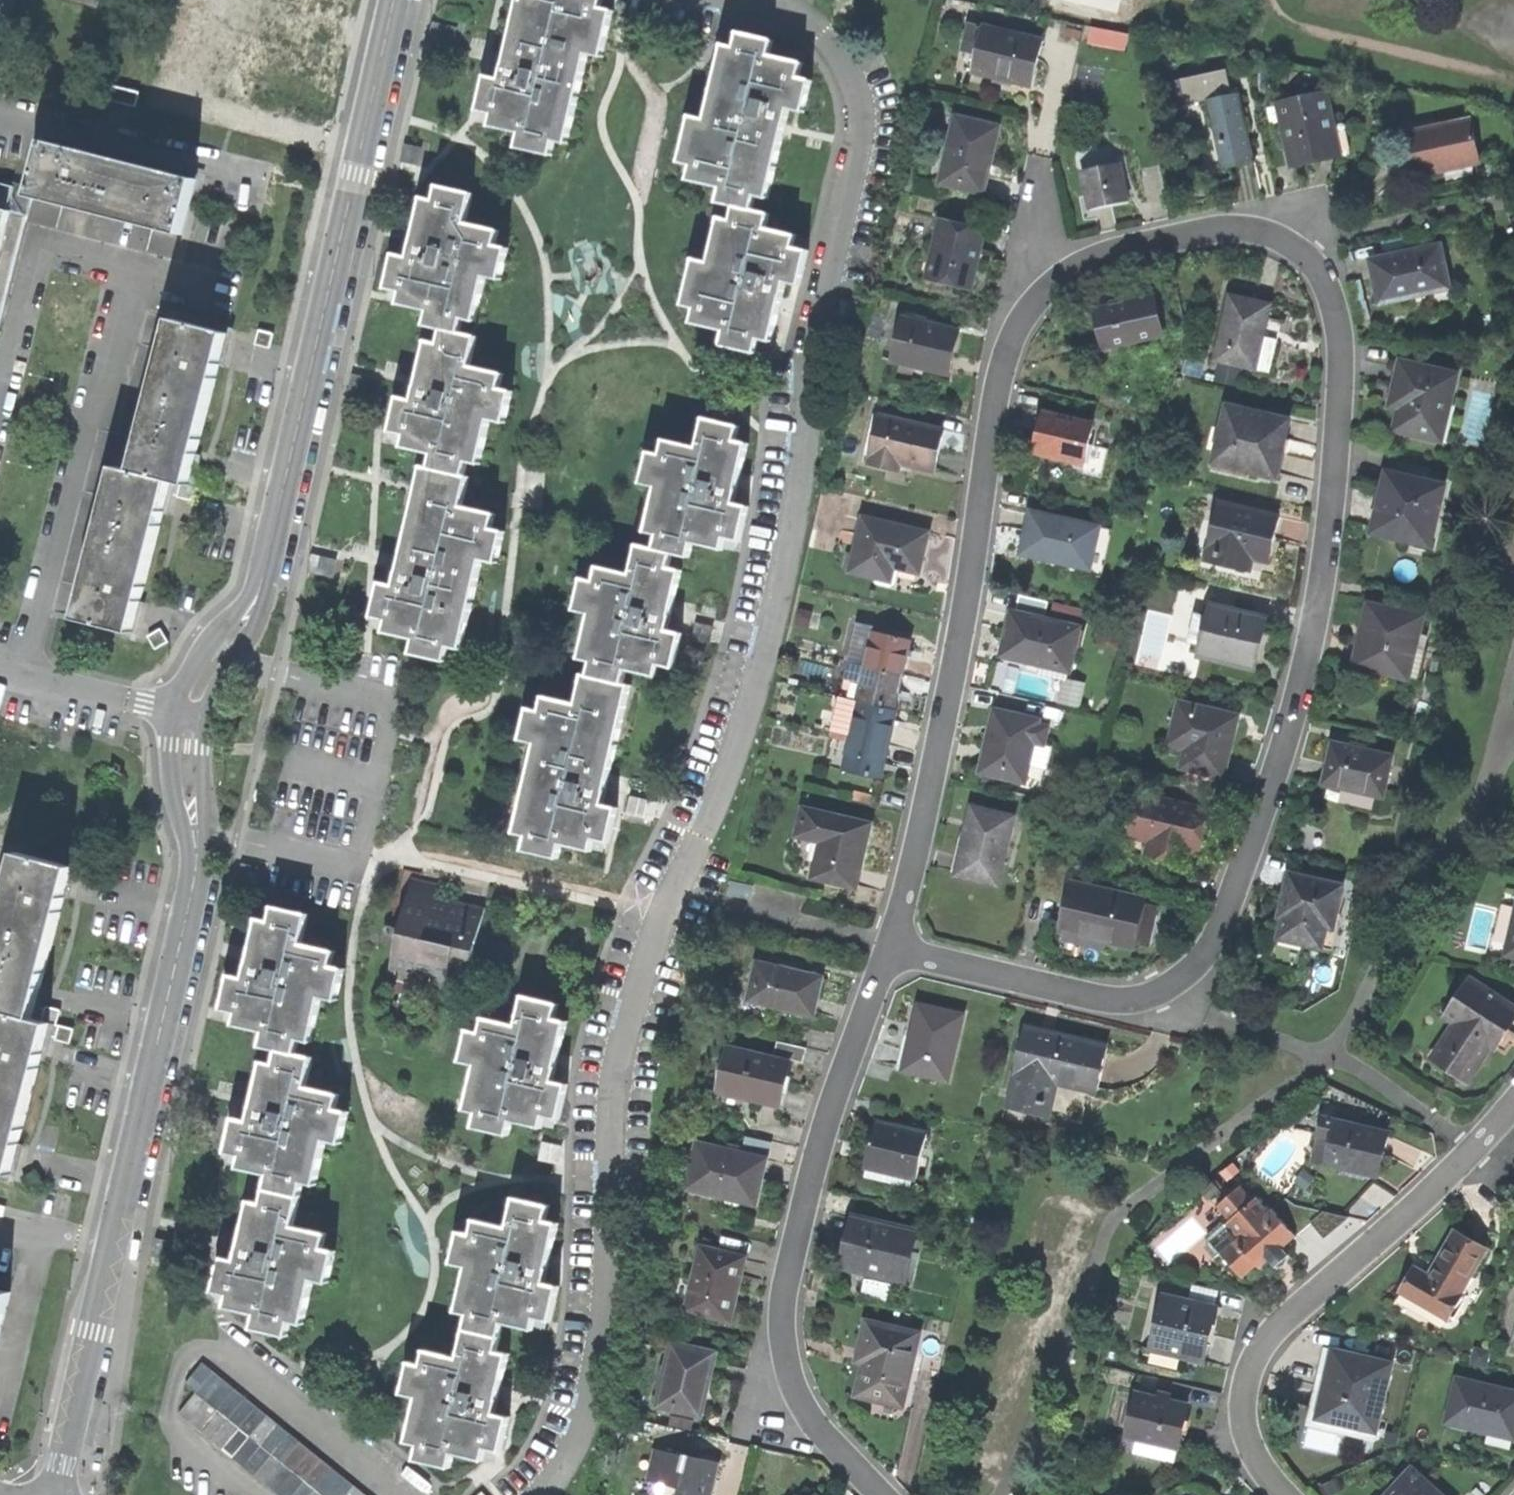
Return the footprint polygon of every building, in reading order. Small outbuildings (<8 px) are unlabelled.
[(97,8),(99,0),(67,0),(97,8)] [(554,140),(567,143),(588,54),(602,57),(613,10),(601,7),(603,0),(519,0),(506,55),(500,81),(486,78),(479,110),(494,113),(491,126),(520,132),(517,146),(551,154),(554,140)] [(1014,83),(1029,86),(1040,42),(983,28),(973,73),(1014,83)] [(755,350),(758,336),(771,339),(777,312),(785,280),(798,283),(807,248),(793,245),(796,234),(767,227),(770,211),(754,207),(757,195),(769,198),(779,155),(790,110),(805,114),(813,81),(800,78),(803,64),(770,56),(774,41),(740,33),(736,48),(724,45),(705,120),(692,117),(681,163),(693,166),(689,180),(722,188),(718,203),(735,207),(731,222),(720,220),(710,260),(695,256),(684,302),(695,305),(692,319),(724,328),(721,342),(755,350)] [(1235,164),(1253,160),(1238,92),(1232,93),(1226,69),(1165,82),(1172,108),(1206,101),(1221,167),(1235,164)] [(107,98),(135,105),(139,91),(110,84),(107,98)] [(1308,161),(1340,153),(1325,94),(1278,104),(1292,165),(1308,161)] [(987,175),(997,128),(955,119),(940,184),(983,193),(987,175)] [(1415,179),(1481,164),(1472,123),(1406,138),(1412,164),(1415,179)] [(47,139),(32,195),(183,233),(198,178),(172,172),(74,147),(47,139)] [(1120,162),(1082,170),(1091,209),(1109,205),(1128,201),(1120,162)] [(450,647),(462,650),(482,560),(496,564),(503,532),(491,529),(495,514),(462,506),(469,477),(464,476),(467,462),(479,465),(490,419),(506,423),(513,392),(501,389),(505,373),(471,366),(478,337),(461,333),(464,318),(475,321),(486,275),(501,278),(508,247),(496,245),(499,230),(466,223),(473,195),(437,187),(434,200),(423,198),(415,233),(409,258),(394,254),(386,289),(401,292),(398,304),(428,311),(425,325),(442,329),(439,344),(427,341),(418,378),(413,400),(399,397),(391,432),(405,436),(403,447),(433,454),(429,468),(422,466),(398,568),(394,586),(380,583),(373,617),(387,621),(384,632),(415,639),(411,654),(446,662),(450,647)] [(26,220),(26,214),(31,193),(20,191),(16,203),(10,210),(0,208),(0,319),(26,220)] [(981,229),(941,220),(928,279),(970,288),(973,275),(976,265),(973,264),(981,229)] [(1450,289),(1441,248),(1372,264),(1377,287),(1382,306),(1450,289)] [(1214,359),(1255,368),(1269,302),(1246,297),(1229,294),(1214,359)] [(1115,303),(1095,307),(1100,331),(1093,332),(1096,347),(1161,333),(1153,295),(1115,303)] [(918,314),(902,311),(892,361),(948,373),(952,352),(957,331),(938,327),(939,322),(917,317),(918,314)] [(228,334),(173,319),(134,470),(117,466),(78,617),(132,631),(142,595),(164,511),(168,493),(178,495),(178,497),(193,501),(196,488),(213,492),(217,477),(202,473),(201,476),(192,473),(197,456),(224,351),(228,334)] [(256,343),(271,347),(274,332),(260,328),(256,343)] [(1456,379),(1399,366),(1393,396),(1388,414),(1399,416),(1395,435),(1448,447),(1456,412),(1450,411),(1456,379)] [(1272,475),(1277,451),(1280,452),(1284,438),(1288,420),(1225,406),(1213,461),(1272,475)] [(1050,412),(1046,432),(1052,434),(1057,414),(1050,412)] [(943,430),(878,414),(869,454),(870,454),(868,463),(899,470),(901,464),(933,471),(938,452),(943,430)] [(1101,424),(1057,414),(1052,434),(1046,432),(1043,442),(1041,454),(1085,464),(1090,444),(1096,445),(1101,424)] [(593,836),(608,840),(616,806),(601,802),(606,784),(629,683),(620,681),(623,667),(654,674),(657,662),(671,665),(680,630),(666,627),(671,607),(680,568),(667,565),(671,551),(688,555),(691,541),(721,548),(724,536),(739,540),(747,505),(734,502),(738,484),(747,444),(735,441),(739,426),(706,418),(699,447),(666,439),(663,454),(649,451),(642,482),(657,486),(647,530),(657,532),(653,546),(638,543),(631,572),(598,565),(594,582),(581,579),(573,610),(587,613),(577,655),(590,658),(586,674),(581,673),(575,701),(543,693),(539,709),(527,706),(519,738),(534,741),(514,831),(527,834),(523,849),(557,856),(560,842),(590,849),(593,836)] [(1092,466),(1096,445),(1090,444),(1085,464),(1092,466)] [(1445,490),(1388,475),(1379,507),(1372,535),(1429,549),(1445,490)] [(1252,558),(1268,561),(1272,545),(1278,515),(1217,500),(1203,559),(1249,569),(1252,558)] [(1111,527),(1031,511),(1027,533),(1022,553),(1102,569),(1111,527)] [(926,533),(861,518),(849,571),(889,580),(892,567),(917,573),(922,552),(926,533)] [(1199,652),(1252,663),(1257,644),(1263,616),(1210,604),(1199,652)] [(1421,620),(1367,608),(1362,635),(1366,636),(1363,649),(1358,670),(1408,681),(1421,620)] [(1078,625),(1010,610),(1005,634),(1001,655),(1039,663),(1038,670),(1067,677),(1078,625)] [(155,647),(168,640),(160,626),(147,634),(155,647)] [(909,639),(856,628),(848,662),(900,674),(905,655),(909,639)] [(896,693),(900,674),(848,662),(841,696),(893,708),(896,693)] [(1083,682),(1063,678),(1058,701),(1078,705),(1083,682)] [(896,709),(893,708),(841,696),(833,731),(852,735),(888,743),(892,726),(896,709)] [(1163,762),(1222,775),(1227,748),(1234,717),(1214,712),(1215,708),(1177,700),(1163,762)] [(1039,717),(994,707),(987,741),(980,770),(1025,779),(1033,740),(1043,742),(1047,724),(1038,722),(1039,717)] [(884,761),(888,743),(852,735),(845,770),(879,778),(884,761)] [(1392,759),(1333,746),(1328,767),(1324,786),(1382,799),(1392,759)] [(1189,856),(1191,850),(1198,852),(1202,833),(1207,808),(1140,793),(1130,835),(1150,840),(1148,846),(1189,856)] [(862,842),(866,821),(803,806),(797,829),(816,834),(812,853),(814,853),(809,875),(855,885),(862,857),(865,842),(862,842)] [(1012,815),(971,806),(963,842),(955,873),(996,883),(1012,815)] [(11,1170),(20,1136),(41,1052),(46,1033),(56,1035),(55,1037),(70,1041),(73,1027),(57,1023),(61,1007),(45,1003),(44,1005),(37,1003),(43,981),(65,895),(73,863),(17,848),(0,916),(0,1167),(11,1170)] [(86,881),(99,884),(102,870),(89,867),(86,881)] [(753,881),(730,876),(727,890),(750,895),(753,881)] [(1343,889),(1290,877),(1286,895),(1283,906),(1288,907),(1280,939),(1322,949),(1329,915),(1336,917),(1343,889)] [(436,885),(412,879),(387,979),(393,981),(397,968),(431,976),(428,989),(443,992),(445,985),(464,989),(475,946),(483,909),(433,897),(436,885)] [(1061,928),(1133,943),(1137,924),(1143,896),(1071,881),(1061,928)] [(287,1322),(301,1325),(311,1281),(326,1285),(333,1255),(320,1252),(323,1236),(291,1228),(301,1185),(315,1188),(325,1143),(340,1146),(348,1115),(334,1111),(337,1097),(304,1090),(311,1061),(293,1057),(297,1041),(309,1044),(319,1000),(336,1004),(343,972),(330,969),(333,954),(299,946),(306,914),(272,907),(269,920),(257,918),(248,959),(243,977),(229,974),(222,1007),(237,1010),(234,1021),(263,1028),(260,1043),(278,1047),(274,1062),(262,1060),(252,1102),(249,1119),(233,1115),(226,1151),(242,1154),(239,1167),(270,1174),(264,1203),(250,1200),(241,1240),(237,1259),(223,1256),(215,1291),(229,1294),(226,1308),(255,1314),(252,1326),(285,1334),(287,1322)] [(819,979),(755,966),(747,1003),(811,1016),(815,997),(819,979)] [(1470,982),(1447,1018),(1457,1024),(1434,1060),(1469,1083),(1489,1052),(1500,1036),(1503,1038),(1513,1020),(1513,1010),(1470,982)] [(509,1137),(512,1123),(541,1130),(544,1118),(557,1121),(565,1086),(553,1084),(558,1064),(567,1024),(554,1022),(558,1006),(524,998),(517,1029),(484,1022),(481,1036),(468,1033),(461,1064),(476,1068),(466,1113),(478,1116),(475,1129),(509,1137)] [(902,1071),(946,1082),(960,1017),(916,1007),(909,1039),(902,1071)] [(1044,1034),(1021,1029),(1011,1073),(1015,1073),(1007,1111),(1058,1122),(1066,1087),(1095,1093),(1105,1047),(1044,1034)] [(806,1049),(777,1043),(773,1057),(802,1064),(806,1049)] [(783,1088),(789,1064),(728,1051),(718,1092),(779,1106),(783,1088)] [(1388,1134),(1325,1119),(1315,1160),(1379,1175),(1383,1157),(1388,1134)] [(865,1168),(916,1179),(926,1135),(875,1123),(871,1141),(865,1168)] [(690,1127),(679,1125),(676,1139),(686,1141),(690,1127)] [(765,1160),(697,1145),(687,1189),(723,1198),(724,1194),(756,1202),(760,1182),(765,1160)] [(43,1181),(36,1168),(23,1175),(30,1188),(43,1181)] [(1284,1248),(1325,1212),(1296,1204),(1287,1198),(1271,1211),(1258,1196),(1254,1199),(1242,1184),(1218,1204),(1231,1220),(1226,1224),(1226,1223),(1208,1238),(1212,1242),(1209,1245),(1217,1255),(1220,1253),(1242,1278),(1257,1264),(1260,1268),(1270,1259),(1275,1264),(1282,1258),(1288,1252),(1284,1248)] [(755,1205),(756,1202),(724,1194),(723,1198),(755,1205)] [(450,1467),(453,1453),(483,1460),(486,1448),(501,1451),(509,1418),(495,1415),(499,1397),(509,1355),(497,1352),(504,1323),(534,1330),(536,1317),(551,1321),(559,1286),(544,1283),(549,1261),(558,1223),(546,1221),(550,1205),(516,1197),(509,1227),(475,1219),(472,1233),(459,1231),(452,1263),(468,1267),(458,1312),(469,1314),(459,1357),(425,1349),(421,1364),(410,1362),(402,1393),(418,1397),(408,1441),(420,1444),(416,1459),(450,1467)] [(884,1271),(904,1275),(914,1231),(853,1218),(848,1241),(842,1265),(883,1274),(884,1271)] [(1402,1293),(1447,1320),(1461,1297),(1459,1295),(1487,1250),(1456,1231),(1434,1267),(1437,1269),(1434,1274),(1431,1278),(1417,1269),(1402,1293)] [(138,1238),(134,1237),(131,1258),(139,1260),(142,1244),(143,1239),(138,1238)] [(745,1260),(702,1250),(687,1312),(731,1322),(738,1293),(745,1260)] [(9,1289),(0,1286),(0,1325),(9,1289)] [(1219,1308),(1166,1296),(1153,1351),(1207,1363),(1213,1337),(1219,1308)] [(857,1397),(903,1407),(919,1336),(866,1324),(862,1344),(858,1364),(864,1365),(857,1397)] [(715,1356),(674,1345),(659,1406),(698,1416),(704,1391),(707,1392),(710,1378),(715,1356)] [(1307,1423),(1376,1440),(1395,1362),(1326,1345),(1319,1373),(1307,1423)] [(202,1366),(185,1389),(195,1397),(179,1419),(274,1494),(365,1494),(202,1366)] [(1458,1377),(1448,1421),(1513,1436),(1513,1390),(1458,1377)] [(1159,1398),(1140,1394),(1130,1436),(1144,1439),(1141,1451),(1177,1459),(1179,1448),(1181,1448),(1186,1425),(1191,1406),(1172,1402),(1173,1397),(1160,1394),(1159,1398)] [(658,1449),(650,1479),(682,1487),(680,1494),(711,1494),(717,1473),(719,1464),(702,1459),(700,1464),(690,1461),(692,1454),(685,1453),(684,1456),(658,1449)] [(1414,1469),(1388,1494),(1440,1494),(1414,1469)]
